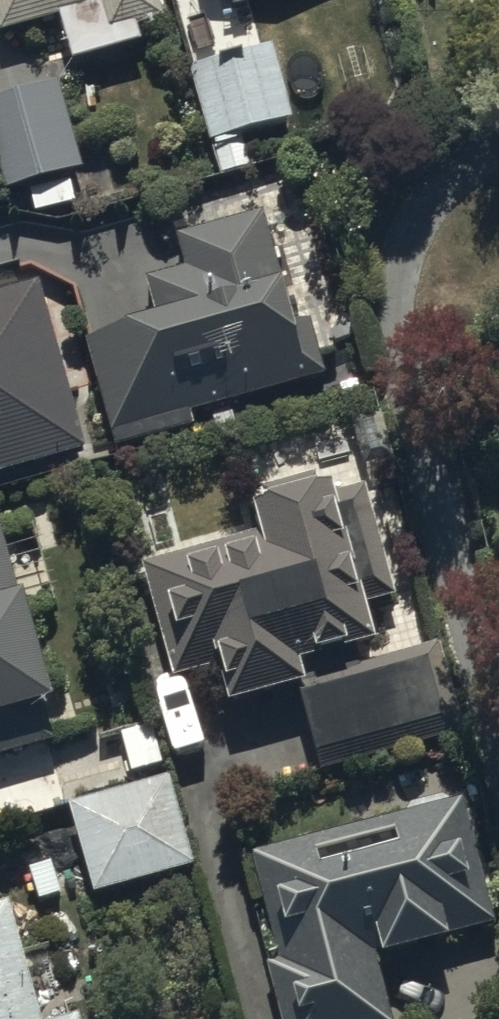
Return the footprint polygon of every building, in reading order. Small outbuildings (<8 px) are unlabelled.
[(57,9),(70,52),(138,32),(136,25),(166,15),(162,0),(0,0),(0,26),(57,9)] [(265,37),(188,61),(220,164),(247,156),(241,135),(290,120),(265,37)] [(0,91),(0,162),(6,182),(82,160),(58,74),(0,91)] [(154,309),(82,328),(111,440),(195,419),(191,405),(325,371),(310,312),(293,316),(264,202),(175,224),(185,261),(144,272),(154,309)] [(86,442),(39,274),(0,285),(0,466),(86,442)] [(300,648),(378,628),(370,597),(398,590),(364,455),(252,483),(262,525),(146,554),(175,670),(220,659),(228,692),(265,682),(306,671),(300,648)] [(0,520),(0,745),(56,730),(45,689),(54,687),(25,576),(18,578),(2,520),(0,520)] [(435,639),(300,679),(326,764),(460,723),(435,639)] [(195,861),(170,769),(65,797),(90,889),(195,861)] [(280,1018),(388,1018),(389,1018),(371,947),(480,919),(448,794),(246,845),(275,956),(265,958),(280,1018)] [(82,1004),(43,1014),(12,894),(0,897),(0,1018),(86,1018),(82,1004)]
